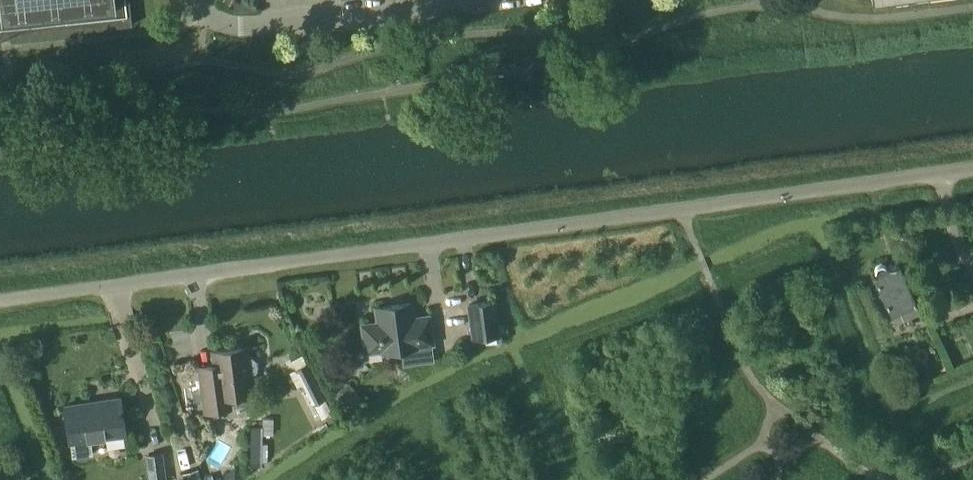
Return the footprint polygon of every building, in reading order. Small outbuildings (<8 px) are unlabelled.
[(1,38),(4,38),(10,37),(131,24),(128,0),(0,0),(0,38),(1,38)] [(875,269),(872,271),(893,318),(919,306),(898,259),(886,265),(882,263),(876,265),(875,269)] [(403,364),(434,360),(431,341),(432,341),(429,321),(414,323),(411,301),(377,306),(379,322),(363,324),(367,350),(383,348),(383,349),(400,347),(403,364)] [(500,336),(496,301),(467,304),(471,339),(500,336)] [(246,346),(213,350),(216,367),(213,370),(204,371),(201,371),(206,410),(224,408),(223,396),(252,392),(250,371),(254,371),(257,367),(256,360),(252,357),(248,357),(246,346)] [(333,396),(345,409),(360,395),(348,382),(333,396)] [(120,397),(64,404),(69,442),(70,442),(72,458),(92,455),(90,439),(108,437),(125,435),(120,397)] [(252,425),(253,462),(265,462),(264,425),(252,425)] [(144,454),(148,479),(167,479),(165,471),(163,451),(144,454)] [(245,476),(237,466),(218,479),(239,479),(245,476)]
